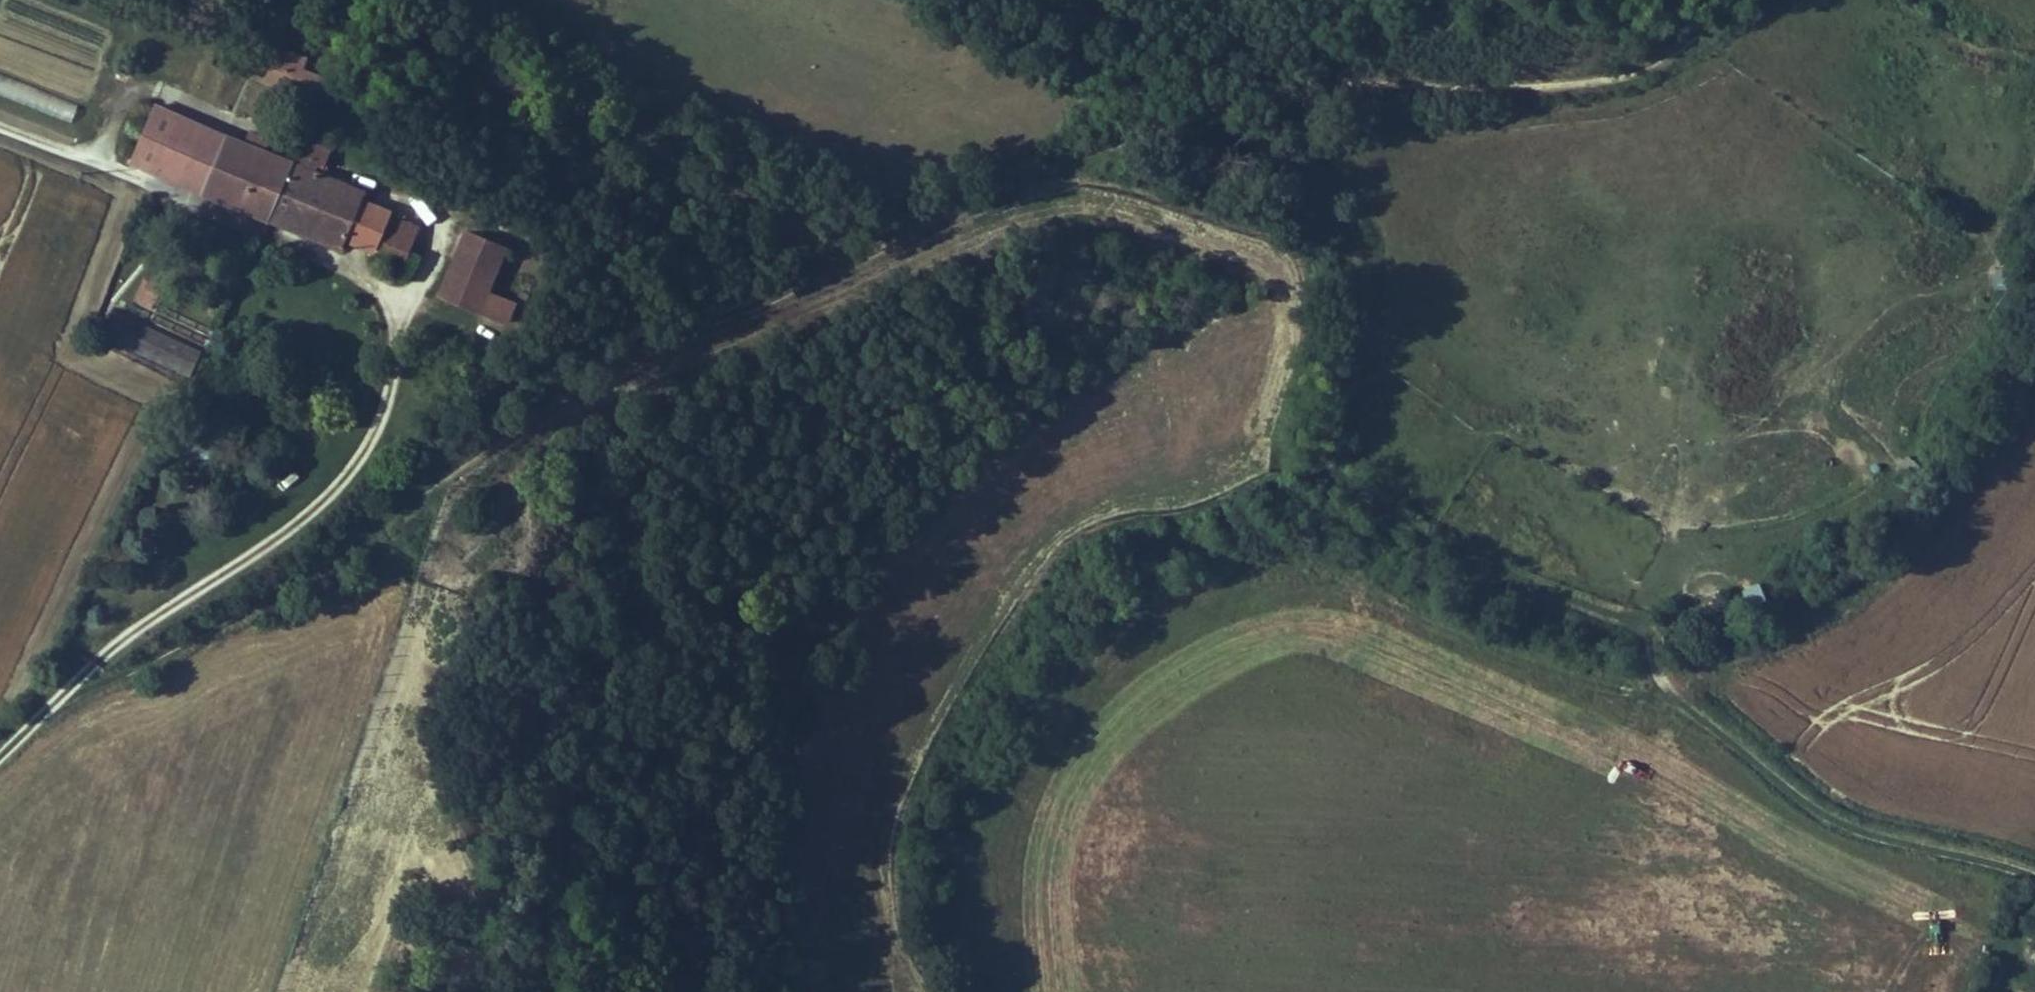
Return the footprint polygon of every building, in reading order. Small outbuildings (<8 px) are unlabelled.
[(271,32),(259,63),(297,78),(309,47),(271,32)] [(123,152),(146,162),(261,209),(286,153),(256,141),(234,132),(217,125),(216,128),(168,108),(145,98),(123,152)] [(241,117),(234,132),(256,141),(262,126),(241,117)] [(359,183),(286,153),(261,209),(336,240),(359,183)] [(449,299),(479,230),(443,214),(412,282),(449,299)] [(397,222),(381,216),(374,235),(390,241),(397,222)] [(136,260),(130,275),(145,281),(151,267),(136,260)] [(98,290),(87,315),(178,357),(189,331),(98,290)]
